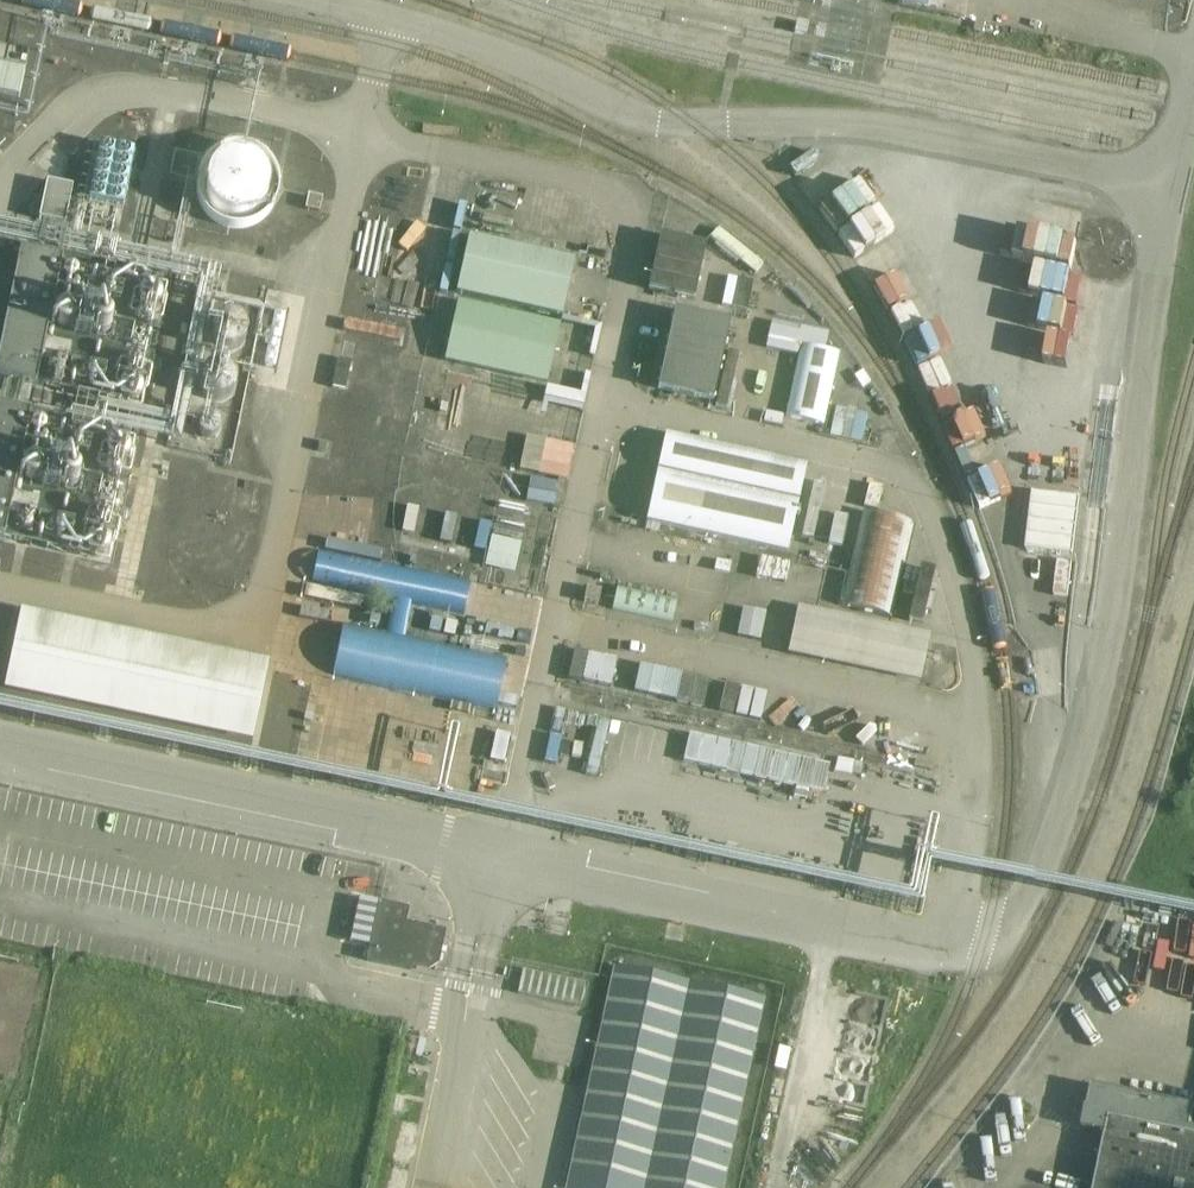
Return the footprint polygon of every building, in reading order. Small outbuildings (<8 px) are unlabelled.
[(19,99),(25,70),(0,65),(0,95),(19,99)] [(159,150),(124,143),(112,202),(147,210),(159,150)] [(241,147),(237,147),(234,147),(230,147),(226,148),(223,149),(220,150),(217,152),(213,154),(211,156),(208,159),(205,161),(203,164),(201,167),(200,170),(198,173),(197,177),(196,180),(196,184),(196,187),(196,191),(196,195),(197,198),(198,202),(199,205),(201,208),(203,211),(205,214),(207,217),(210,219),(213,221),(216,223),(219,225),(222,226),(226,227),(229,228),(233,229),(236,229),(240,229),(244,228),(247,228),(251,227),(254,225),(257,224),(260,222),(263,220),(266,217),(268,215),(270,212),(272,209),(274,205),(275,202),(277,199),(277,195),(278,192),(278,188),(278,185),(277,181),(277,177),(276,174),(274,171),(273,167),(271,164),(269,162),(266,159),(264,156),(261,154),(258,152),(255,151),(251,149),(248,148),(244,147),(241,147)] [(89,226),(96,188),(71,183),(63,220),(89,226)] [(305,210),(319,213),(322,199),(308,196),(305,210)] [(456,294),(562,318),(575,260),(469,236),(456,294)] [(660,236),(648,290),(694,300),(705,246),(660,236)] [(59,389),(86,264),(44,255),(17,380),(59,389)] [(733,308),(739,281),(711,274),(705,302),(733,308)] [(739,281),(733,308),(747,311),(753,283),(739,280),(739,281)] [(153,287),(149,287),(146,287),(144,288),(143,289),(141,290),(140,291),(139,293),(138,295),(138,296),(137,298),(137,299),(138,301),(138,302),(138,303),(139,305),(141,307),(142,308),(144,309),(146,310),(147,310),(148,310),(150,310),(152,310),(153,310),(154,309),(156,308),(157,307),(158,306),(159,305),(160,304),(160,303),(161,301),(161,299),(161,298),(161,297),(160,295),(160,293),(159,292),(158,290),(156,289),(155,288),(154,288),(153,287)] [(560,327),(457,304),(445,360),(547,383),(560,327)] [(658,389),(713,401),(729,324),(674,312),(658,389)] [(227,353),(230,353),(231,353),(234,352),(236,351),(238,350),(240,349),(242,347),(243,345),(244,343),(245,341),(246,338),(246,335),(246,334),(246,332),(245,329),(244,326),(243,325),(241,323),(238,321),(237,320),(236,319),(233,318),(230,317),(228,317),(225,318),(222,318),(221,319),(218,321),(217,322),(215,323),(214,325),(212,328),(211,331),(211,332),(210,335),(210,337),(211,340),(211,341),(213,344),(214,347),(215,348),(218,350),(221,351),(223,352),(225,353),(227,353)] [(823,426),(823,423),(838,354),(801,346),(786,418),(823,426)] [(338,359),(332,388),(345,390),(351,362),(338,359)] [(218,402),(221,402),(224,401),(225,400),(227,400),(229,398),(231,395),(232,394),(233,393),(234,390),(235,387),(235,385),(235,384),(235,381),(234,378),(232,375),(231,374),(230,372),(228,370),(227,369),(224,368),(221,367),(220,367),(216,366),(213,367),(212,367),(210,368),(208,369),(205,371),(204,372),(203,373),(201,376),(200,379),(200,380),(199,382),(199,384),(199,385),(199,387),(200,388),(200,391),(201,393),(203,395),(205,398),(206,399),(209,400),(210,401),(213,402),(215,402),(218,402)] [(132,380),(130,380),(128,380),(126,381),(125,381),(124,382),(121,384),(120,386),(119,386),(119,388),(118,389),(118,391),(118,392),(119,395),(119,396),(120,397),(120,398),(122,400),(122,401),(124,402),(125,402),(128,403),(130,404),(131,404),(133,403),(134,403),(137,402),(138,400),(139,400),(140,399),(141,397),(141,395),(142,394),(142,392),(142,391),(142,390),(141,388),(140,386),(139,384),(137,382),(136,382),(133,380),(132,380)] [(27,542),(54,417),(12,408),(0,464),(0,537),(27,542)] [(205,439),(208,440),(209,440),(211,440),(213,439),(216,437),(217,437),(218,435),(219,433),(219,432),(220,431),(220,430),(220,428),(220,427),(219,425),(218,423),(217,421),(214,419),(213,418),(212,418),(209,417),(206,418),(204,418),(202,420),(201,421),(200,422),(199,424),(198,425),(198,427),(198,429),(198,430),(198,431),(199,433),(200,435),(200,436),(201,437),(202,438),(204,439),(205,439)] [(806,465),(665,434),(646,522),(787,553),(806,465)] [(113,462),(116,463),(118,463),(120,463),(123,462),(126,460),(128,458),(129,456),(129,455),(129,453),(130,452),(130,450),(129,449),(129,447),(128,445),(127,443),(125,442),(124,441),(121,440),(118,439),(115,440),(112,441),(110,442),(108,444),(108,445),(106,447),(106,448),(106,450),(106,451),(106,453),(106,455),(106,456),(107,458),(108,459),(109,459),(110,461),(111,461),(113,462)] [(878,511),(883,488),(869,484),(863,508),(878,511)] [(1032,492),(1026,550),(1073,555),(1079,498),(1032,492)] [(903,571),(914,524),(862,512),(840,606),(892,618),(903,571)] [(835,515),(829,546),(843,548),(849,518),(835,515)] [(91,555),(94,557),(97,557),(100,557),(102,557),(104,556),(106,554),(107,554),(107,553),(108,551),(109,549),(110,548),(110,546),(110,544),(110,543),(109,541),(108,539),(108,538),(107,537),(105,536),(104,535),(101,534),(98,533),(95,534),(92,535),(91,536),(89,537),(89,538),(87,540),(87,541),(86,542),(86,545),(86,547),(86,548),(87,550),(87,551),(88,552),(89,553),(90,555),(91,555)] [(451,578),(404,568),(397,601),(444,611),(451,578)] [(922,625),(934,572),(920,568),(908,622),(922,625)] [(915,585),(905,582),(902,594),(913,596),(915,585)] [(612,611),(672,623),(677,599),(617,586),(612,611)] [(586,589),(584,602),(598,605),(600,591),(586,589)] [(929,638),(797,610),(788,652),(921,679),(929,638)] [(269,661),(26,611),(11,682),(254,732),(269,661)] [(506,659),(401,636),(401,633),(387,630),(387,633),(344,624),(333,676),(402,690),(496,710),(506,659)] [(860,777),(884,781),(886,767),(863,763),(860,777)] [(379,903),(366,961),(410,971),(411,968),(429,972),(439,966),(446,932),(406,923),(409,909),(379,903)] [(588,984),(523,970),(518,995),(583,1009),(588,984)] [(790,1005),(641,975),(598,1187),(752,1187),(790,1005)] [(1190,1128),(1193,1110),(1193,1108),(1092,1086),(1088,1108),(1086,1108),(1082,1129),(1106,1134),(1094,1187),(1193,1187),(1193,1128),(1190,1128)]
